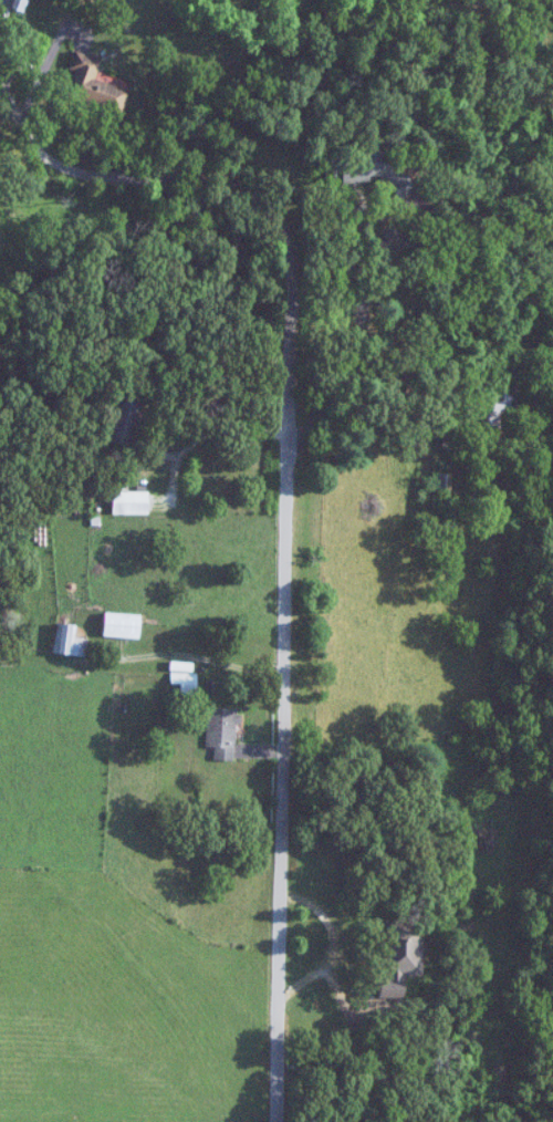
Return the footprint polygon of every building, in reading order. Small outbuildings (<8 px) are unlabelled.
[(28,0),(1,0),(0,3),(0,4),(24,12),(28,0)] [(122,113),(131,81),(98,71),(102,58),(75,50),(61,95),(122,113)] [(511,398),(484,386),(469,419),(497,431),(511,398)] [(444,494),(444,472),(431,472),(431,494),(444,494)] [(149,514),(149,492),(113,492),(113,514),(149,514)] [(142,614),(105,612),(104,636),(141,638),(142,614)] [(87,638),(75,638),(76,624),(56,623),(54,654),(86,656),(87,638)] [(197,672),(173,672),(173,684),(181,684),(181,695),(197,695),(197,672)] [(233,708),(205,707),(203,746),(210,747),(209,759),(229,760),(233,708)] [(397,997),(397,975),(415,975),(415,921),(375,921),(375,997),(397,997)]
